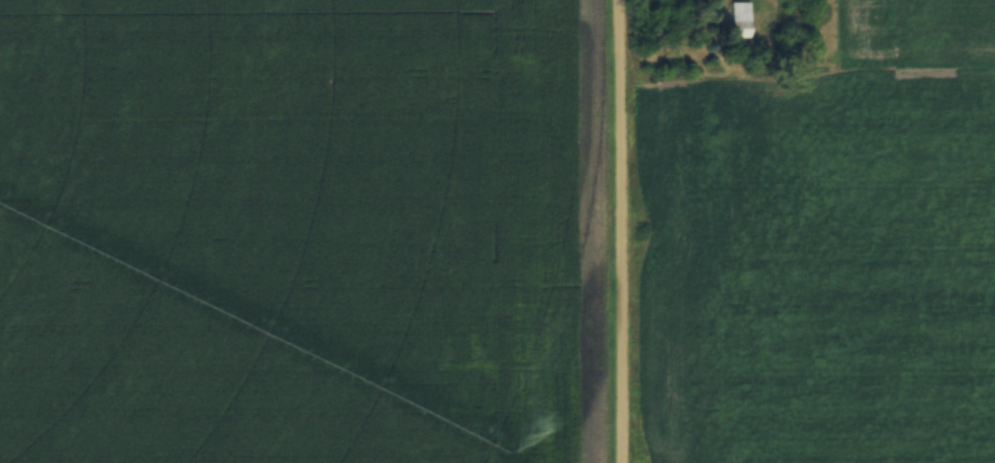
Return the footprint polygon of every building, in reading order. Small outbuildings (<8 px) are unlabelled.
[(730,0),(730,36),(751,36),(751,0),(730,0)]
